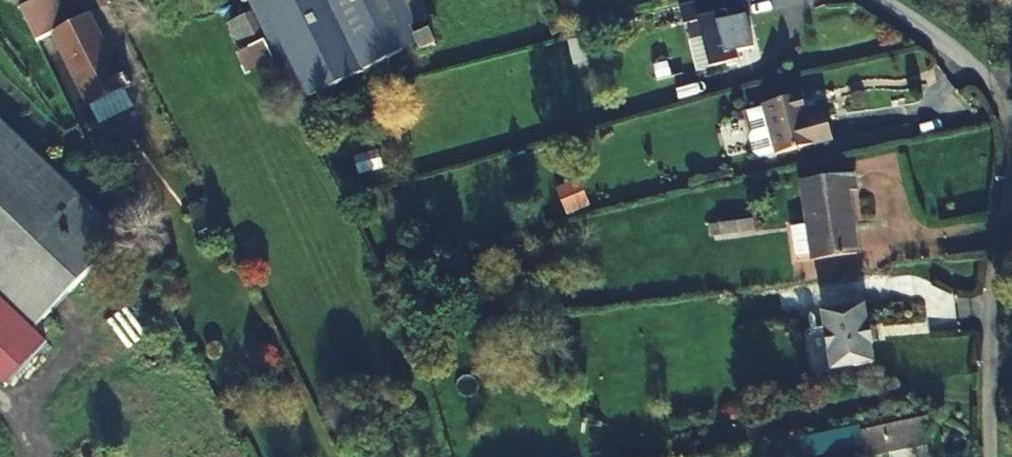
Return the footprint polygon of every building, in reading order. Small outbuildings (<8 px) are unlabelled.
[(99,125),(134,108),(125,89),(129,87),(118,65),(114,67),(88,15),(70,24),(58,0),(35,0),(17,9),(35,43),(53,34),(99,125)] [(297,105),(423,39),(416,24),(432,16),(424,0),(246,0),(297,105)] [(688,10),(692,28),(706,24),(718,71),(748,64),(746,55),(762,51),(754,20),(738,24),(732,0),(726,0),(688,10)] [(260,44),(246,14),(233,20),(247,50),(260,44)] [(443,40),(437,28),(425,34),(431,46),(443,40)] [(776,152),(777,155),(833,139),(827,115),(808,120),(802,97),(764,107),(765,111),(750,116),(754,132),(751,138),(755,153),(761,156),(776,152)] [(39,155),(37,152),(0,117),(0,182),(7,189),(39,155)] [(0,182),(0,278),(81,193),(39,155),(7,189),(0,182)] [(813,254),(813,260),(857,253),(848,193),(858,191),(856,172),(802,181),(808,224),(792,226),(797,257),(813,254)] [(566,216),(588,207),(577,180),(555,188),(566,216)] [(215,213),(210,203),(193,212),(197,222),(215,213)] [(752,218),(727,222),(729,233),(754,228),(752,218)] [(818,319),(776,325),(784,382),(826,376),(823,357),(826,357),(824,338),(820,338),(818,319)] [(919,417),(862,428),(864,440),(886,436),(889,448),(924,442),(919,417)]
